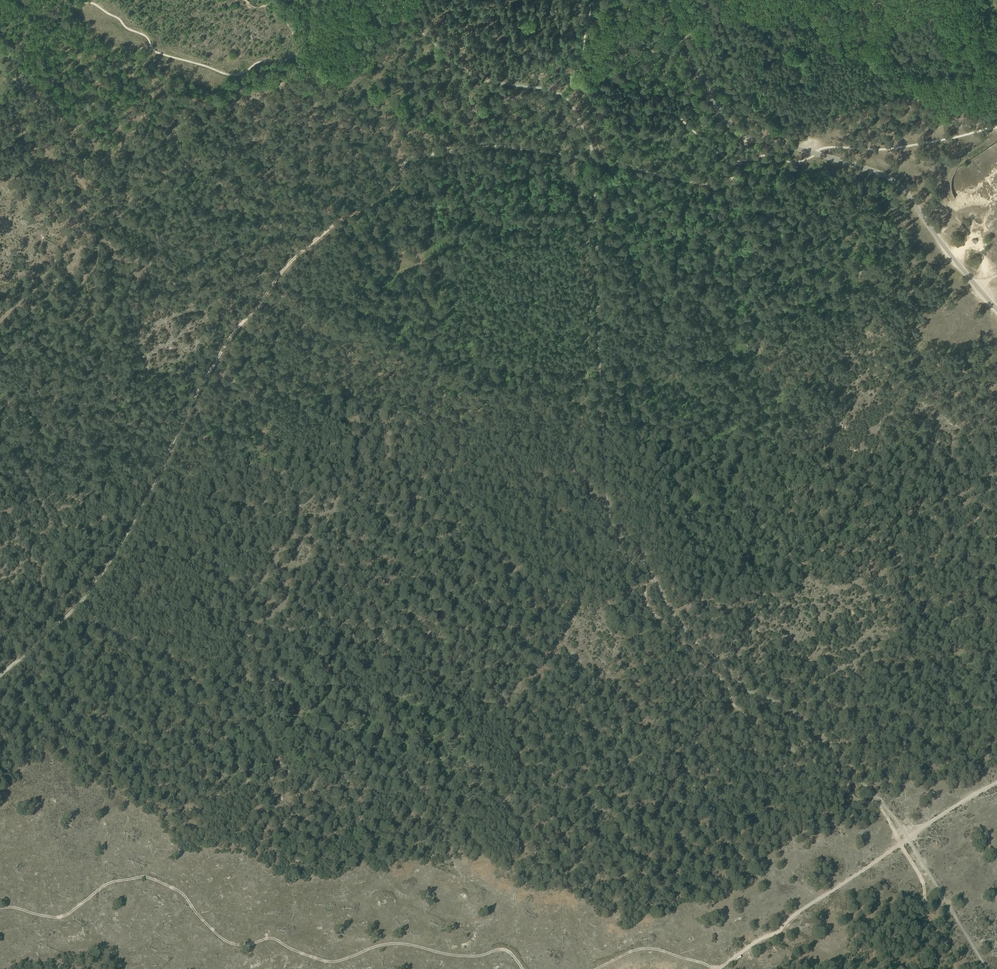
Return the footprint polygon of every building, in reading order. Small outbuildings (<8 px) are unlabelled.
[(962,187),(962,189),(964,185),(968,185),(970,181),(970,180),(970,178),(971,176),(968,176),(968,175),(970,170),(967,170),(966,176),(965,176),(961,174),(958,180),(958,179),(956,184),(958,185),(958,186),(956,190),(958,190),(961,191),(962,187)]
